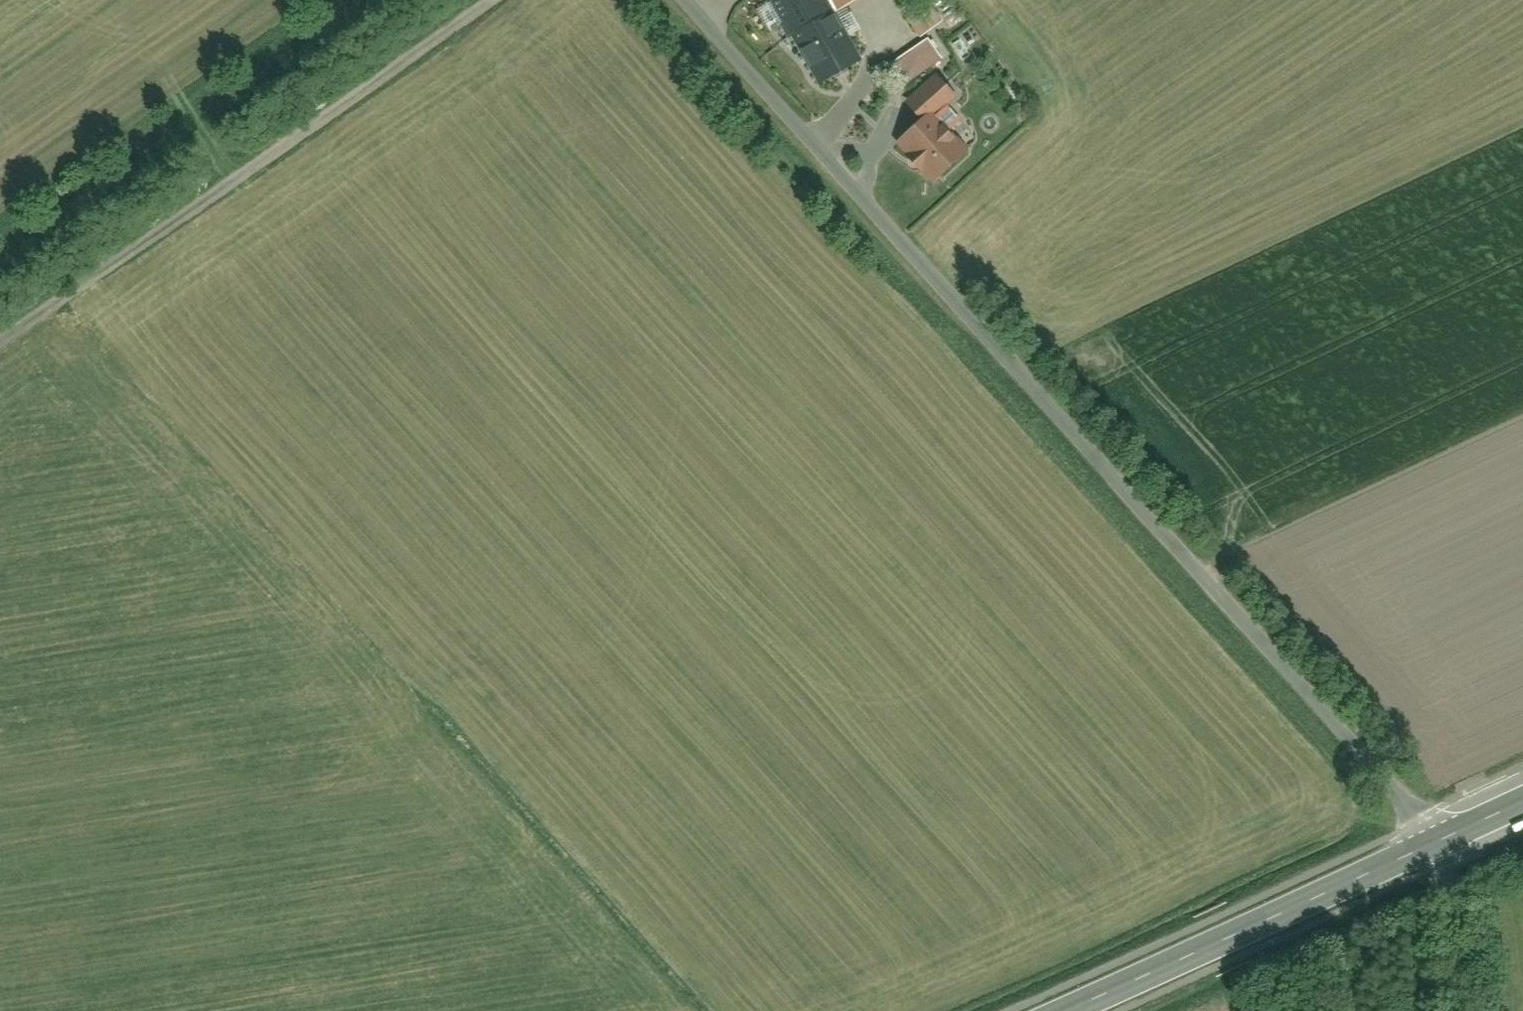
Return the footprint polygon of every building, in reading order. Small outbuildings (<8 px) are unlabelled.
[(820,93),(865,67),(827,0),(768,0),(820,93)] [(927,40),(882,76),(898,97),(943,61),(927,40)] [(943,76),(909,107),(925,125),(901,147),(940,189),(978,153),(945,117),(964,99),(943,76)]
